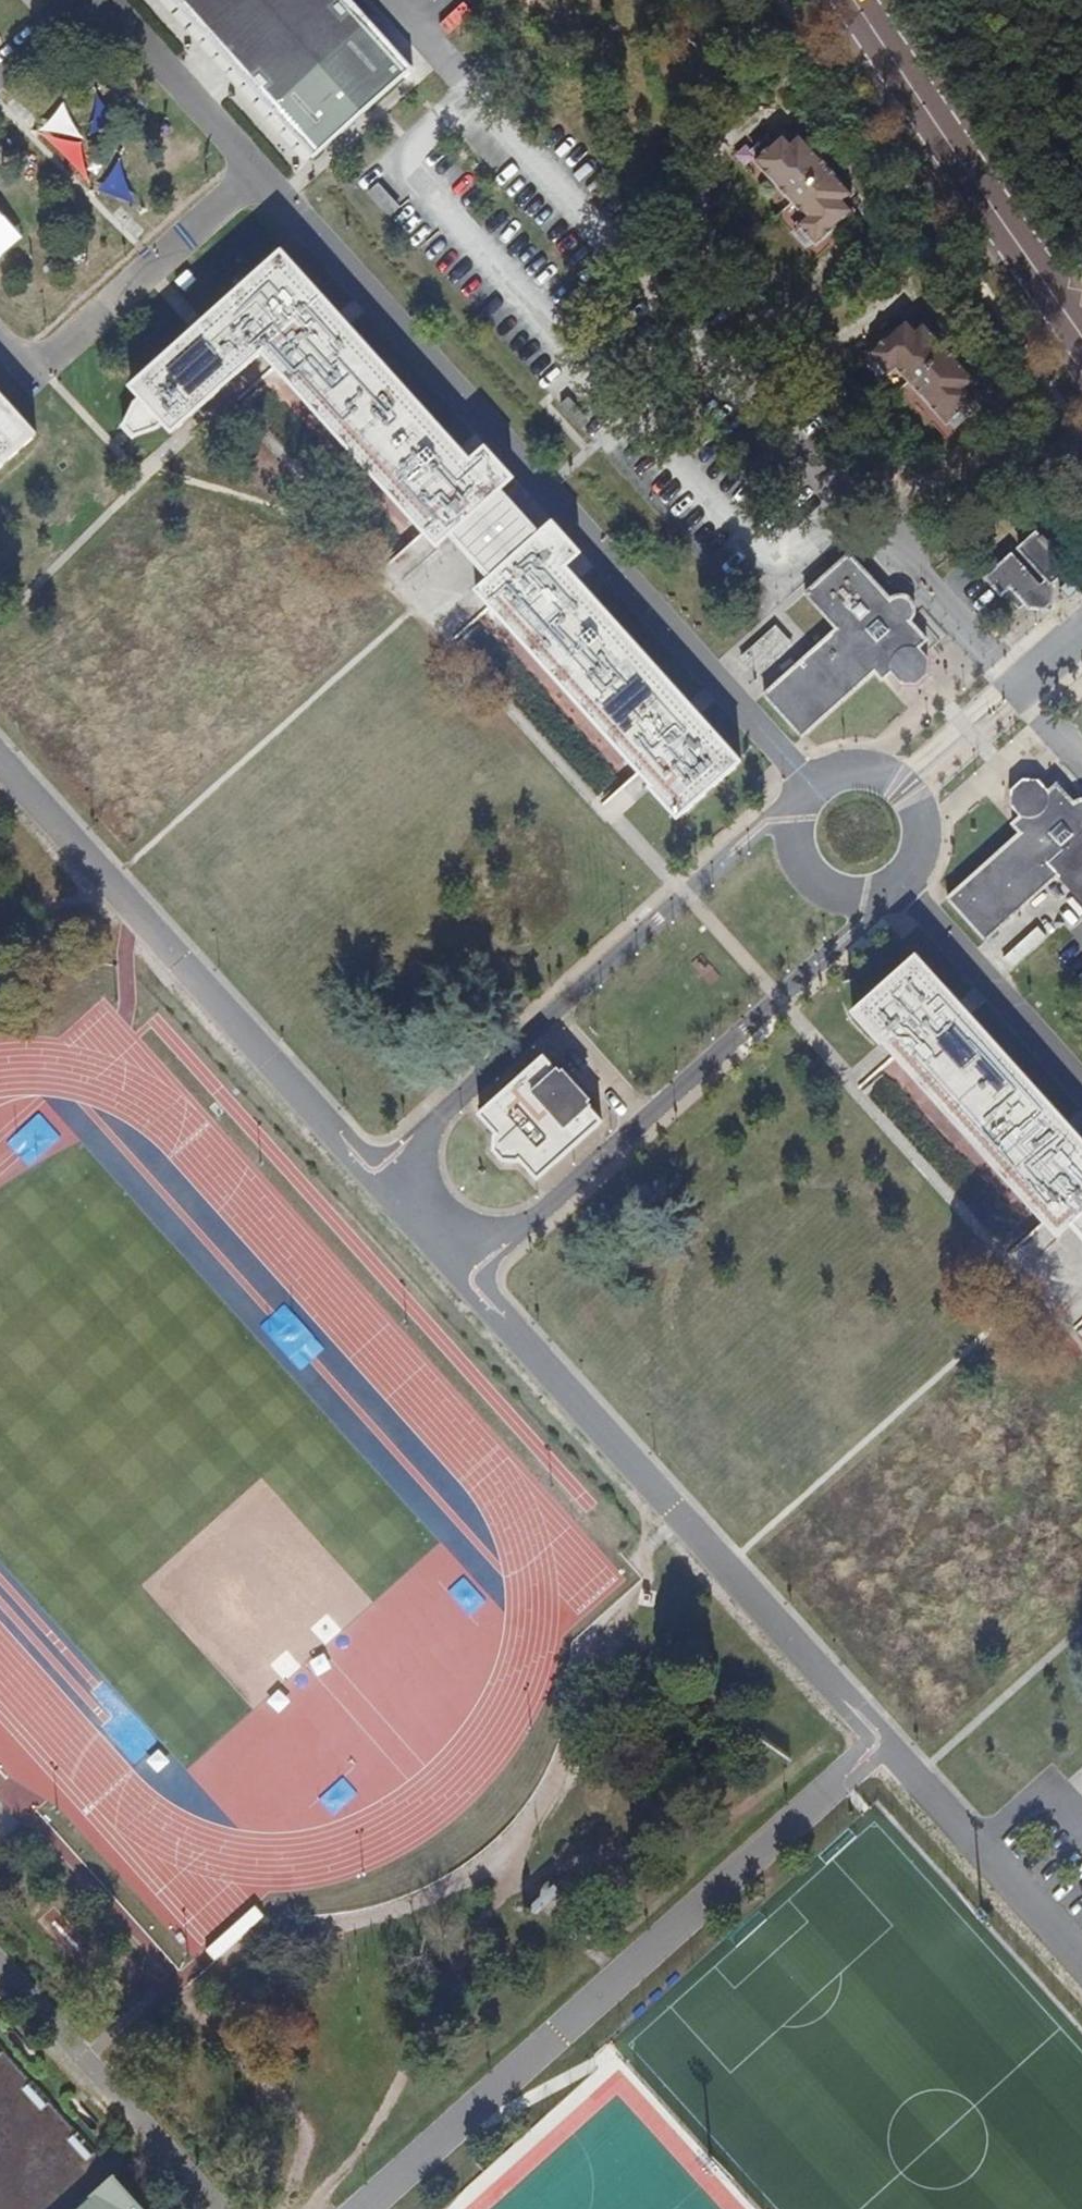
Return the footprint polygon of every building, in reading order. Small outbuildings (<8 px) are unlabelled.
[(328,143),(400,79),(374,50),(385,40),(349,0),(179,0),(291,124),(302,114),(328,143)] [(798,225),(816,244),(852,210),(844,201),(852,194),(798,136),(790,144),(783,136),(756,162),(807,216),(798,225)] [(486,446),(471,459),(283,251),(130,387),(173,436),(263,357),(643,783),(678,822),(743,763),(569,568),(584,555),(554,519),(539,533),(503,493),(516,480),(486,446)] [(898,368),(947,424),(977,399),(969,391),(977,384),(927,327),(916,337),(906,326),(874,355),(891,374),(898,368)] [(40,435),(0,391),(0,471),(40,435)] [(1018,549),(1051,587),(1069,571),(1063,565),(1065,563),(1044,538),(1041,540),(1036,534),(1018,549)] [(928,637),(914,621),(915,620),(918,613),(919,608),(918,603),(915,598),(909,593),(904,591),(899,591),(897,592),(890,595),(849,551),(805,592),(839,628),(768,693),(807,735),(878,670),(884,678),(895,668),(904,678),(918,683),(927,674),(927,657),(918,647),(928,637)] [(741,657),(758,677),(794,644),(776,625),(741,657)] [(1081,836),(1081,799),(1078,799),(1074,802),(1073,803),(1057,786),(1048,793),(1039,783),(1024,783),(1013,792),(1011,807),(1019,817),(1012,826),(1019,835),(948,899),(985,940),(1081,853),(1081,837),(1081,836)] [(1036,924),(1000,957),(1011,969),(1047,936),(1036,924)] [(916,958),(853,1015),(882,1047),(885,1044),(889,1049),(1081,1266),(1081,1142),(916,958)] [(522,1163),(538,1179),(602,1119),(589,1104),(591,1102),(559,1067),(557,1069),(543,1055),(478,1115),(495,1133),(492,1150),(503,1160),(522,1163)] [(31,1163),(63,1134),(45,1114),(13,1143),(31,1163)] [(1009,1252),(1023,1267),(1055,1237),(1042,1222),(1009,1252)] [(0,2104),(4,2097),(28,2101),(26,2111),(42,2113),(43,2103),(10,2065),(7,2081),(0,2080),(0,2104)] [(120,2174),(80,2208),(151,2208),(120,2174)]
